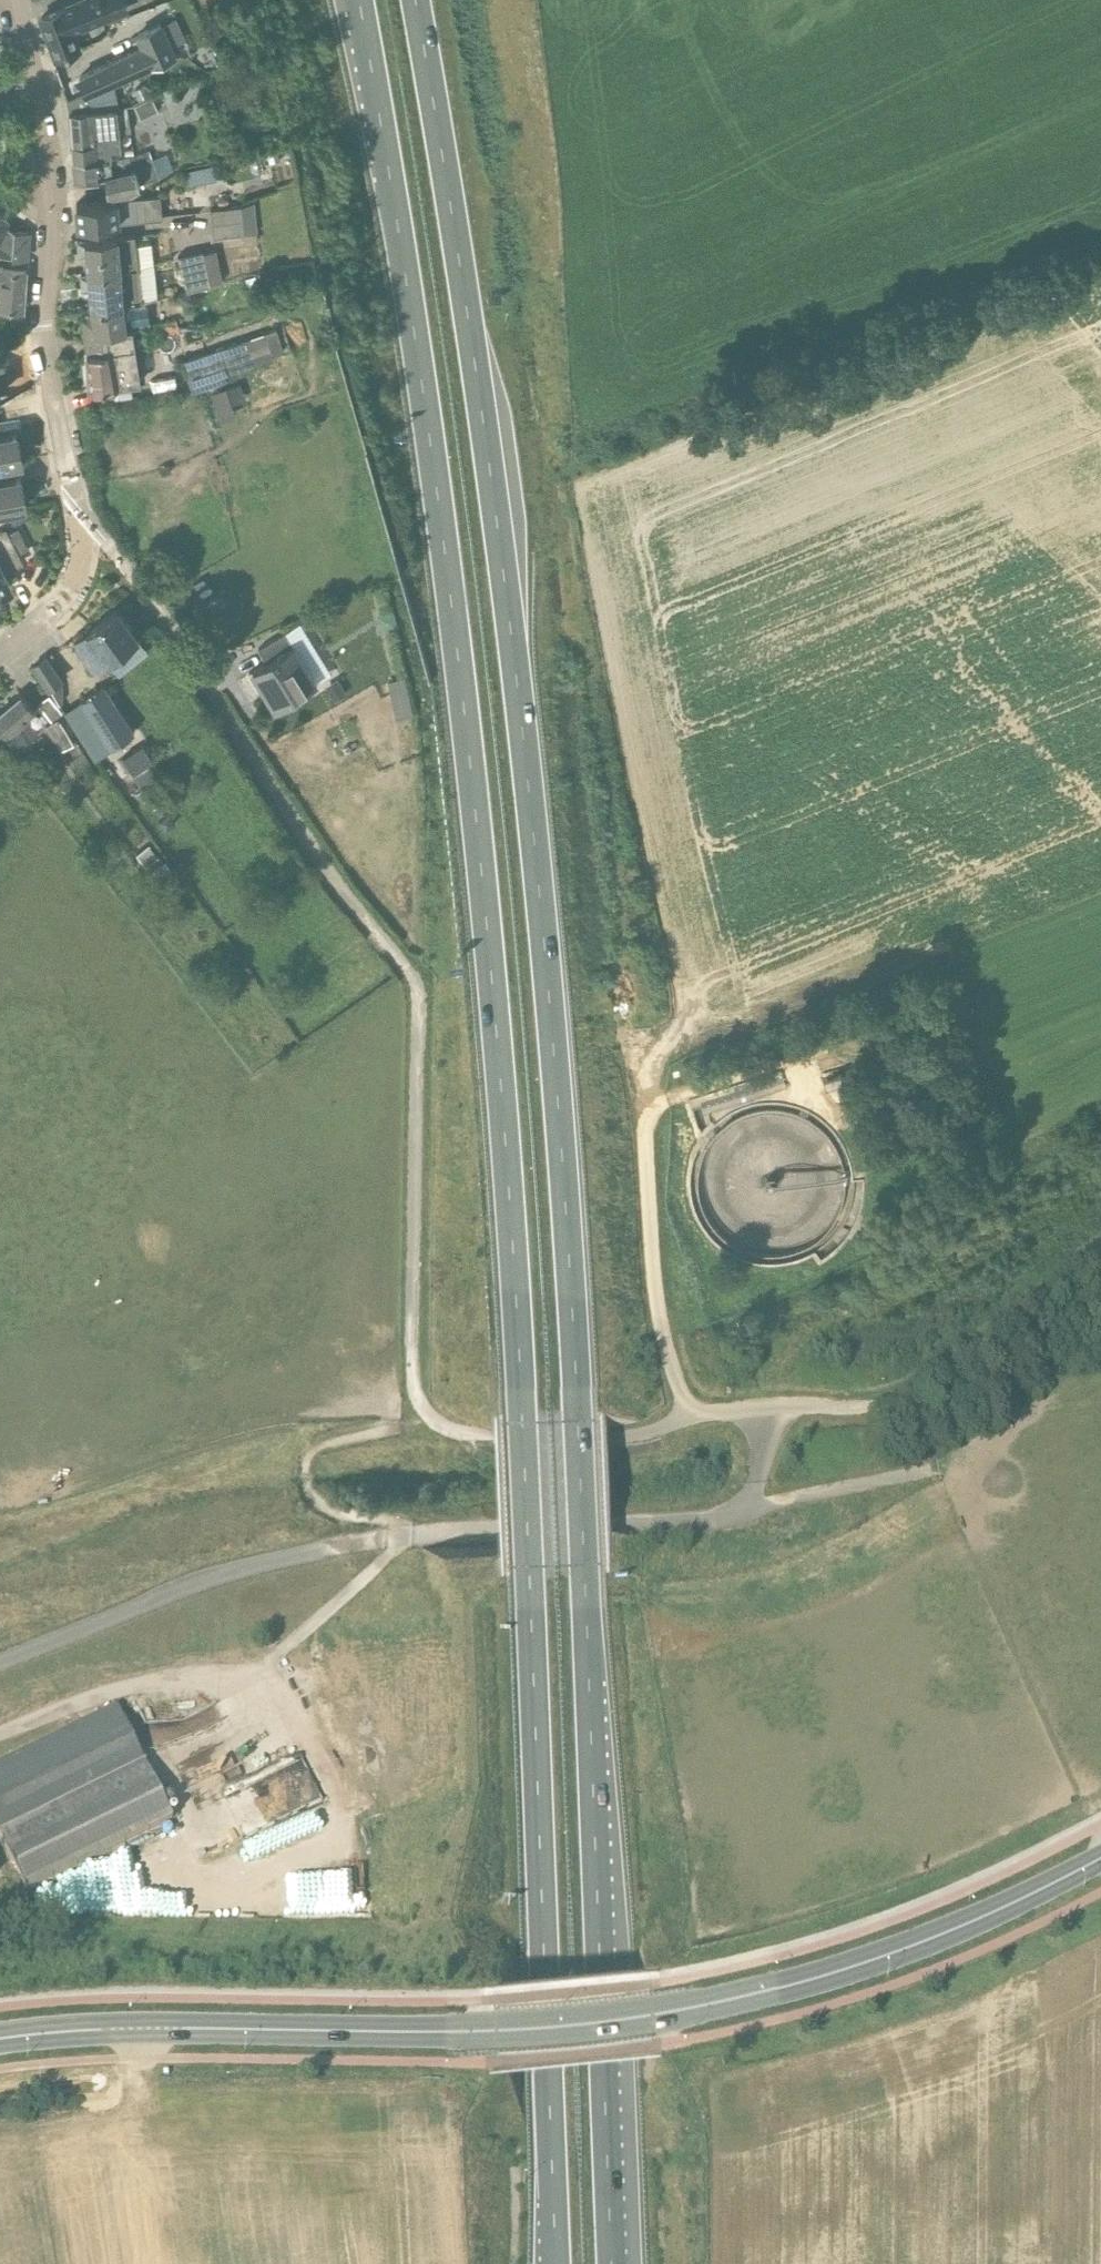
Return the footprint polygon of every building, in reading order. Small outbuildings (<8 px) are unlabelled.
[(93,26),(131,12),(126,0),(84,0),(42,17),(57,57),(78,49),(73,34),(93,26)] [(86,93),(106,84),(109,83),(177,56),(162,23),(157,25),(137,34),(143,45),(79,77),(86,93)] [(126,107),(116,108),(109,83),(106,84),(86,93),(90,110),(68,112),(71,143),(95,141),(94,135),(119,133),(129,132),(126,107)] [(138,101),(150,96),(145,84),(134,89),(138,101)] [(138,101),(133,103),(139,117),(157,108),(150,96),(138,101)] [(98,155),(98,158),(110,157),(110,147),(121,147),(119,133),(94,135),(95,141),(71,143),(72,157),(98,155)] [(107,193),(133,190),(140,184),(140,183),(158,176),(150,149),(134,154),(134,156),(138,168),(134,169),(111,174),(108,175),(105,175),(107,193)] [(277,151),(268,153),(270,162),(279,160),(277,151)] [(138,168),(134,156),(110,157),(98,158),(98,155),(72,157),(74,178),(105,175),(108,175),(111,174),(134,169),(138,168)] [(203,182),(200,167),(186,170),(189,184),(203,182)] [(79,226),(101,224),(161,219),(159,195),(98,201),(76,203),(79,226)] [(212,224),(243,221),(242,206),(211,209),(212,224)] [(15,231),(4,225),(9,217),(0,210),(0,253),(13,255),(13,258),(28,259),(31,232),(15,231)] [(243,221),(212,224),(214,237),(245,234),(243,221)] [(88,275),(139,270),(134,235),(106,237),(84,239),(88,275)] [(179,256),(188,289),(211,284),(203,250),(179,256)] [(314,258),(302,261),(306,276),(318,273),(314,258)] [(23,309),(26,271),(3,269),(3,268),(0,268),(0,307),(23,309)] [(102,308),(123,306),(123,305),(143,303),(139,270),(88,275),(92,309),(102,308)] [(256,276),(245,278),(247,288),(258,286),(256,276)] [(194,304),(190,289),(174,294),(176,301),(186,306),(194,304)] [(83,329),(86,353),(97,351),(108,349),(107,333),(127,328),(123,306),(102,308),(92,309),(93,327),(83,329)] [(180,333),(177,318),(159,322),(162,337),(180,333)] [(89,390),(117,387),(117,385),(139,381),(132,328),(127,329),(127,328),(107,333),(108,349),(97,351),(86,353),(89,390)] [(276,328),(264,332),(207,351),(215,377),(255,364),(272,355),(271,352),(283,348),(276,328)] [(182,359),(191,385),(215,377),(207,352),(207,351),(182,359)] [(241,414),(236,400),(249,395),(244,381),(215,392),(226,419),(241,414)] [(21,460),(16,434),(0,437),(0,436),(0,464),(21,460)] [(1,509),(3,509),(25,505),(20,479),(3,482),(0,467),(0,509),(1,509)] [(11,587),(3,571),(7,568),(8,565),(6,562),(16,556),(15,554),(27,548),(18,528),(5,534),(3,529),(0,530),(0,593),(11,587)] [(75,644),(96,670),(137,636),(117,609),(75,644)] [(273,712),(307,690),(299,677),(305,673),(289,647),(248,673),(273,712)] [(63,679),(49,658),(47,655),(32,665),(49,689),(63,679)] [(405,677),(387,681),(396,718),(413,714),(405,677)] [(326,685),(335,700),(347,693),(338,678),(326,685)] [(64,711),(95,757),(135,730),(104,685),(64,711)] [(6,735),(16,748),(37,732),(26,717),(36,710),(20,692),(0,710),(0,729),(6,735)] [(73,756),(70,759),(78,771),(91,762),(60,717),(64,714),(50,695),(39,703),(52,722),(47,726),(63,749),(67,747),(73,756)] [(136,773),(159,764),(151,743),(128,752),(136,773)] [(186,782),(177,770),(165,780),(173,791),(186,782)] [(159,856),(150,844),(137,853),(145,865),(159,856)] [(172,869),(166,861),(153,870),(159,878),(172,869)] [(841,1074),(823,1079),(826,1088),(844,1082),(841,1074)] [(45,1884),(173,1820),(117,1705),(0,1763),(0,1834),(29,1892),(45,1884)]
